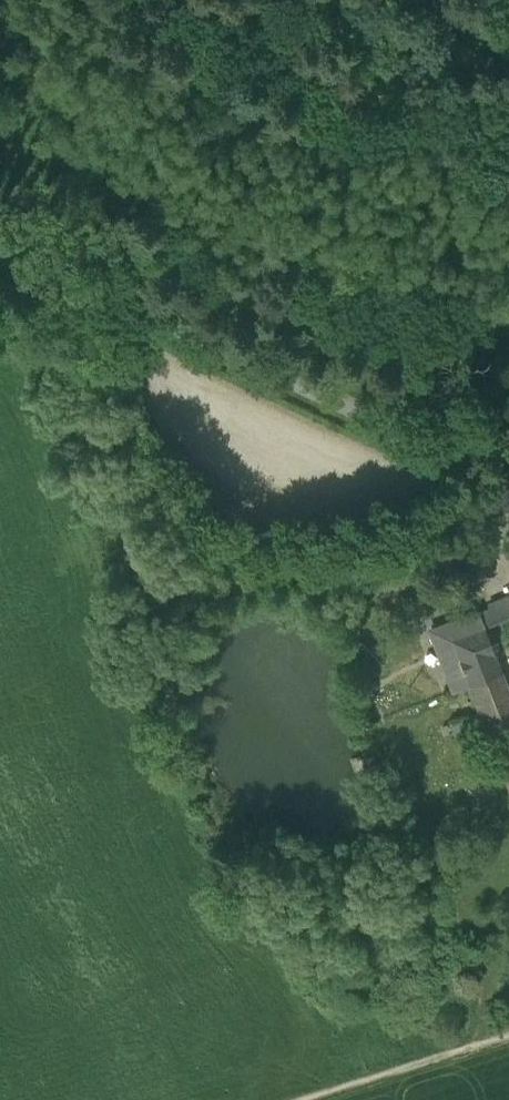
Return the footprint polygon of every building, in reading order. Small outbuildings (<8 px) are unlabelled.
[(477,609),(484,626),(508,616),(508,596),(477,609)] [(484,626),(477,609),(431,627),(454,688),(468,683),(508,787),(508,692),(484,626)]
